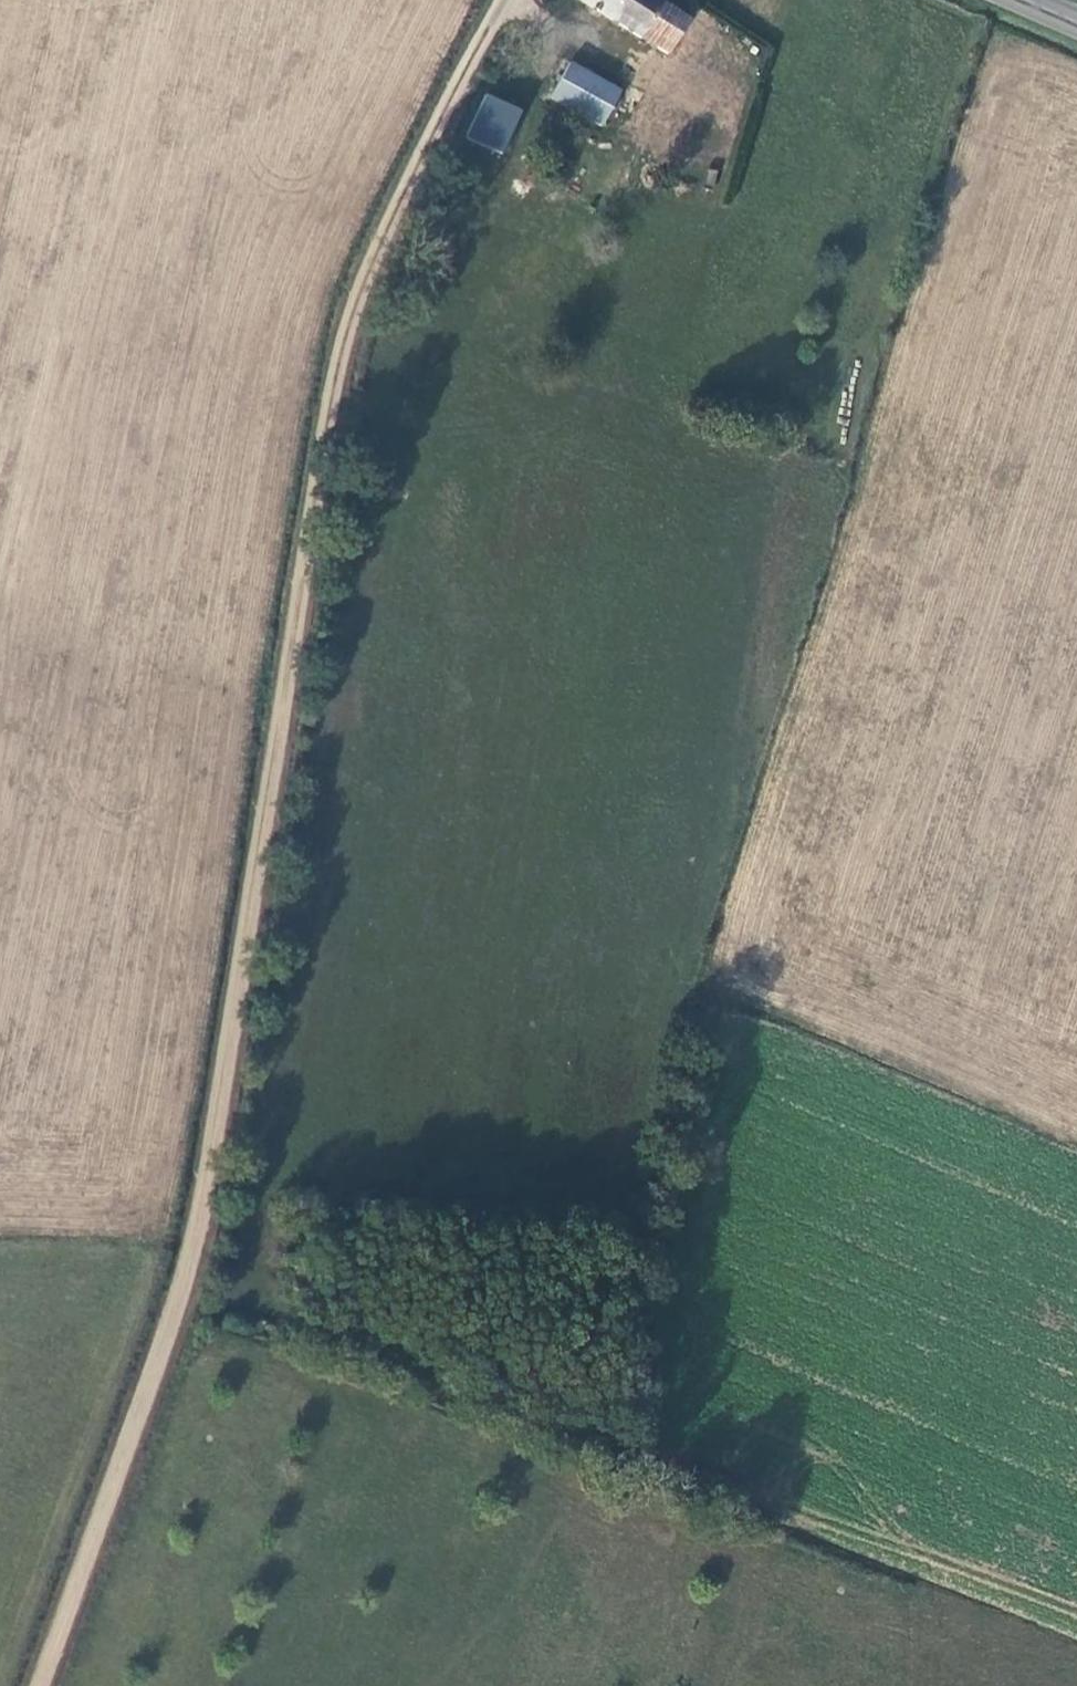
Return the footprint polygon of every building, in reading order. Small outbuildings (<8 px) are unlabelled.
[(612,20),(624,0),(584,0),(612,20)] [(670,54),(692,22),(660,0),(624,0),(612,20),(670,54)] [(621,90),(572,60),(554,98),(603,126),(621,90)] [(485,92),(465,136),(504,154),(524,109),(485,92)]
